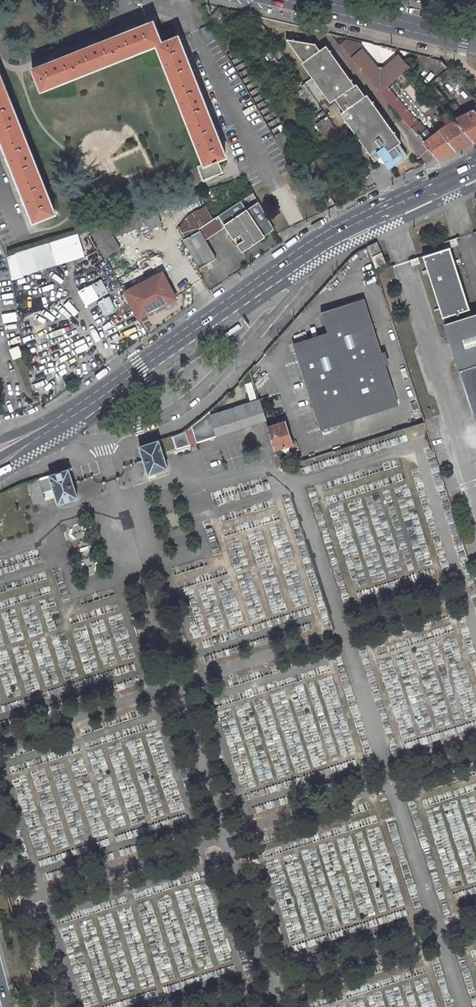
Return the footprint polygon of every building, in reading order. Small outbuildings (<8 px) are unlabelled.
[(153,21),(33,69),(41,90),(156,44),(204,164),(199,167),(204,180),(223,173),(217,159),(226,156),(178,36),(161,42),(153,21)] [(327,98),(330,103),(335,99),(344,111),(340,113),(375,161),(380,157),(388,168),(407,155),(399,143),(401,142),(367,94),(365,95),(363,97),(354,85),(326,45),(320,50),(315,44),(286,39),(303,62),(302,63),(312,78),(304,84),(318,104),(327,98)] [(381,92),(409,67),(399,56),(382,71),(379,71),(361,50),(361,44),(346,40),(341,45),(381,92)] [(318,104),(304,84),(277,46),(265,54),(328,143),(340,135),(318,104)] [(33,221),(55,213),(0,75),(0,137),(33,221)] [(363,97),(365,95),(356,83),(354,85),(363,97)] [(455,102),(451,106),(434,86),(429,90),(446,111),(449,114),(454,110),(458,107),(455,102)] [(425,131),(388,87),(381,93),(423,143),(437,160),(455,151),(439,131),(429,138),(424,132),(425,131)] [(473,142),(475,141),(475,112),(474,110),(470,112),(468,109),(466,110),(467,113),(460,116),(454,119),(473,142)] [(449,114),(454,119),(460,116),(454,110),(449,114)] [(454,119),(449,114),(446,111),(440,116),(446,125),(439,131),(455,151),(473,142),(454,119)] [(242,252),(265,236),(264,235),(275,229),(258,202),(247,209),(241,201),(212,220),(199,229),(200,230),(183,240),(199,268),(216,258),(205,239),(225,226),(242,252)] [(117,236),(159,220),(154,207),(111,221),(117,236)] [(199,229),(212,220),(205,208),(190,216),(177,229),(183,240),(199,229)] [(106,258),(120,249),(106,223),(89,229),(106,258)] [(444,242),(446,248),(423,256),(443,317),(470,309),(450,248),(458,245),(456,238),(444,242)] [(377,242),(368,246),(375,268),(385,264),(381,252),(377,242)] [(56,264),(49,243),(7,257),(11,279),(56,264)] [(130,302),(139,318),(151,311),(151,309),(163,302),(164,304),(176,297),(161,271),(149,278),(151,281),(148,282),(147,280),(125,292),(130,302)] [(102,279),(79,292),(87,307),(110,294),(102,279)] [(106,317),(118,311),(110,296),(98,302),(106,317)] [(398,405),(364,298),(322,312),(328,332),(330,339),(308,346),(306,339),(294,343),(313,403),(347,392),(356,418),(398,405)] [(444,323),(475,422),(475,313),(444,323)] [(306,339),(308,346),(330,339),(328,332),(306,339)] [(23,355),(19,345),(9,349),(14,359),(23,355)] [(246,383),(251,400),(258,397),(253,381),(246,383)] [(313,403),(321,429),(356,418),(347,392),(313,403)] [(240,428),(265,420),(259,401),(234,408),(235,412),(240,428)] [(196,442),(215,436),(208,412),(201,418),(191,426),(195,437),(196,442)] [(216,436),(240,428),(235,412),(211,419),(216,436)] [(292,443),(285,422),(268,427),(275,449),(292,443)] [(195,437),(191,426),(185,430),(187,439),(195,437)] [(180,433),(172,435),(177,449),(189,444),(187,439),(185,430),(180,433)] [(168,469),(158,440),(139,446),(143,460),(148,475),(168,469)] [(58,504),(77,498),(73,484),(68,469),(27,482),(34,504),(45,501),(42,493),(53,489),(58,504)]
